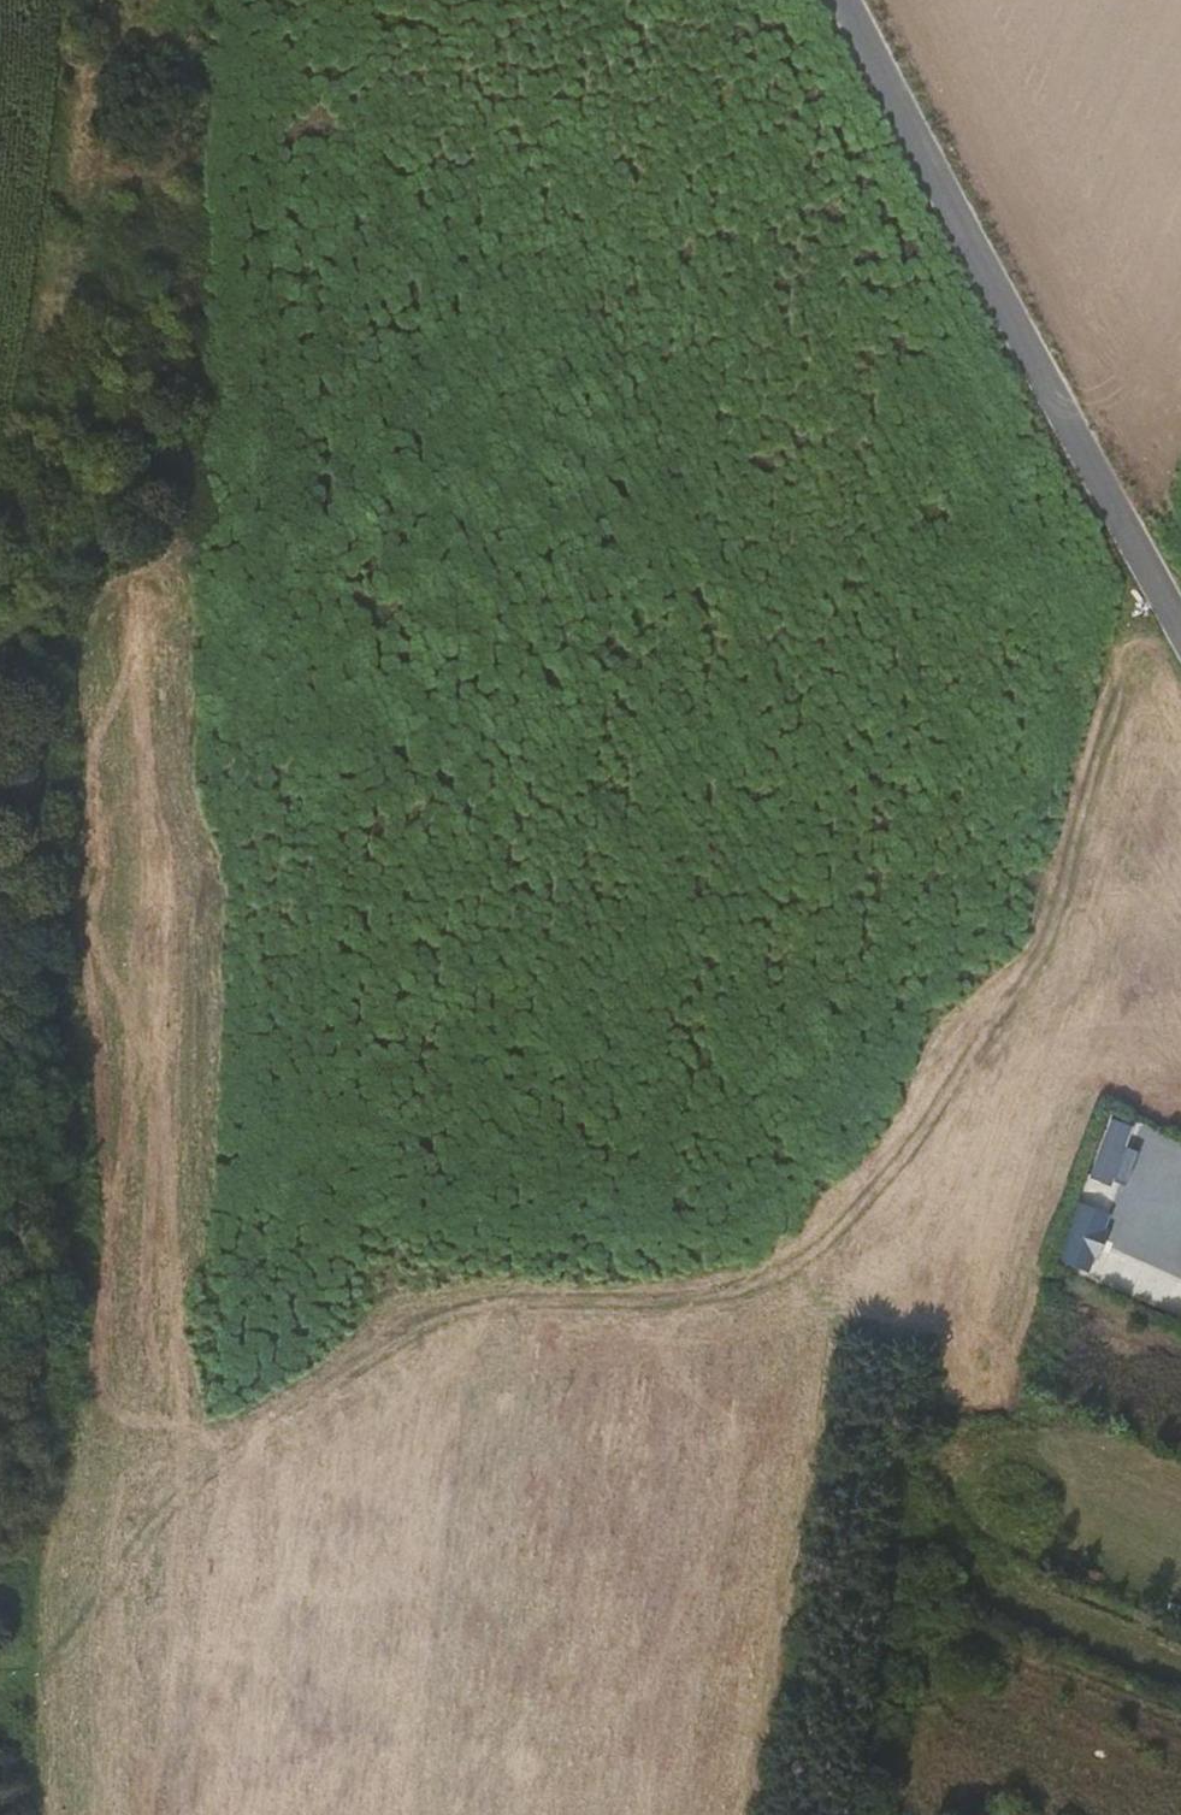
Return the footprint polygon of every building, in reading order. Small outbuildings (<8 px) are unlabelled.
[(1111,1116),(1094,1174),(1128,1185),(1139,1149),(1128,1146),(1135,1123),(1111,1116)] [(1086,1252),(1064,1242),(1057,1261),(1078,1269),(1086,1252)]
